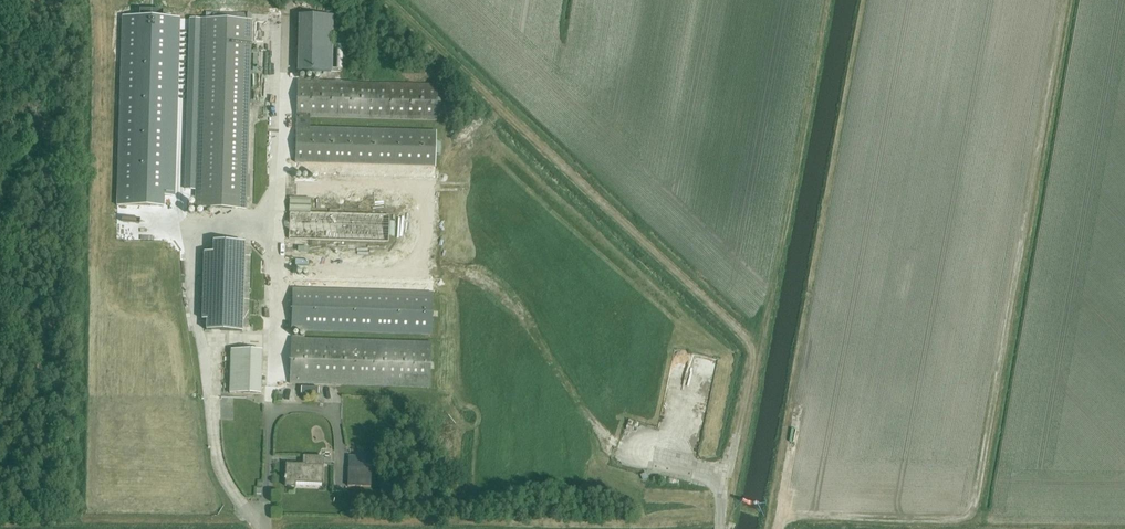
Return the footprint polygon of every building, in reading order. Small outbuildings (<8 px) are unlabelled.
[(179,19),(169,18),(163,18),(163,13),(139,12),(139,17),(123,17),(118,206),(163,207),(164,196),(174,197),(179,19)] [(327,73),(328,14),(300,13),(298,73),(327,73)] [(251,21),(201,19),(196,197),(195,208),(245,209),(251,21)] [(435,122),(437,85),(296,83),(294,165),(433,169),(434,133),(308,130),(308,119),(435,122)] [(434,196),(290,192),(288,258),(432,262),(434,196)] [(213,253),(204,253),(202,320),(207,320),(206,330),(242,331),(244,254),(213,253)] [(432,337),(433,291),(294,287),(292,333),(432,337)] [(429,388),(431,342),(291,338),(290,384),(429,388)] [(679,351),(678,364),(690,365),(691,352),(679,351)] [(260,396),(261,354),(230,354),(229,396),(260,396)] [(323,467),(323,457),(305,457),(305,465),(286,464),(285,486),(295,487),(295,483),(322,484),(322,488),(323,467)] [(371,487),(371,469),(348,469),(348,486),(371,487)] [(276,501),(285,499),(284,489),(275,491),(276,501)] [(285,506),(275,507),(276,515),(286,515),(285,506)]
